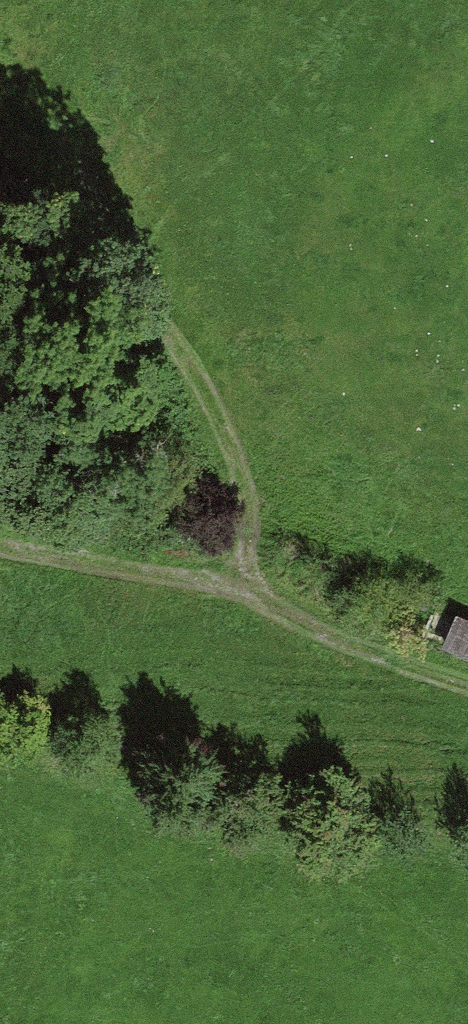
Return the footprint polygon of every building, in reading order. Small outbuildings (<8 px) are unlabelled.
[(460,609),(445,644),(467,654),(467,613),(460,609)]
